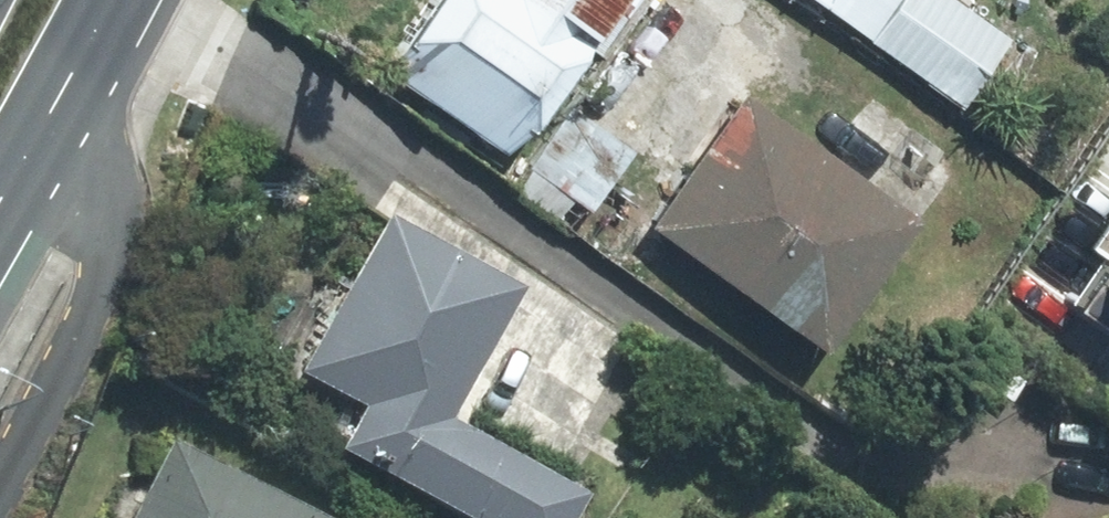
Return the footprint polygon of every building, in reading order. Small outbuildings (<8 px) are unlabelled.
[(409,78),(512,145),(538,133),(595,51),(603,57),(643,0),(446,0),(415,44),(409,78)] [(965,106),(1012,42),(953,0),(816,0),(965,106)] [(752,101),(660,227),(830,350),(922,224),(752,101)] [(633,155),(573,113),(520,188),(579,230),(633,155)] [(351,446),(481,517),(579,517),(592,494),(453,418),(525,289),(397,219),(313,370),(374,404),(351,446)] [(1089,313),(1108,327),(1108,286),(1089,313)] [(179,442),(139,517),(323,517),(179,442)]
